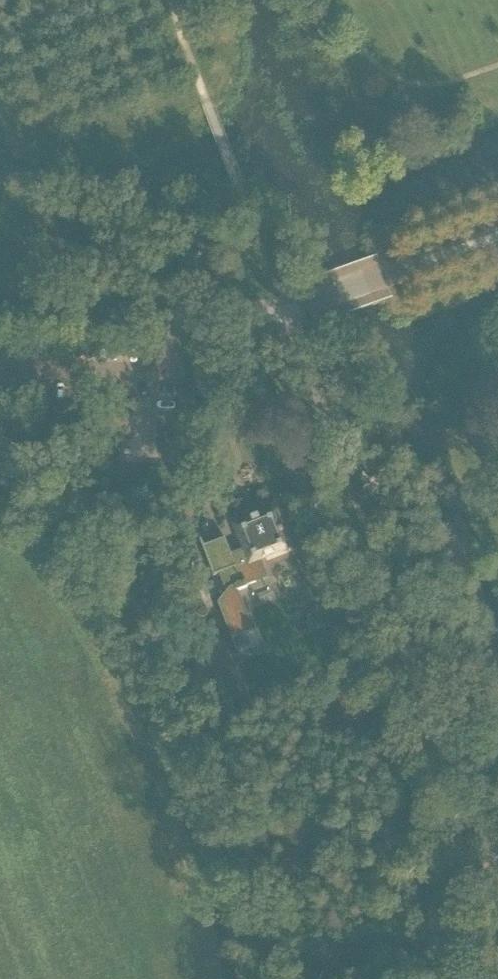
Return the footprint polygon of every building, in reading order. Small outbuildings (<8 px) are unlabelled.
[(236,526),(245,549),(231,554),(225,538),(202,546),(214,576),(228,570),(234,584),(221,598),(235,634),(257,625),(243,587),(251,584),(250,583),(268,576),(261,558),(287,548),(274,511),(261,516),(236,526)]
